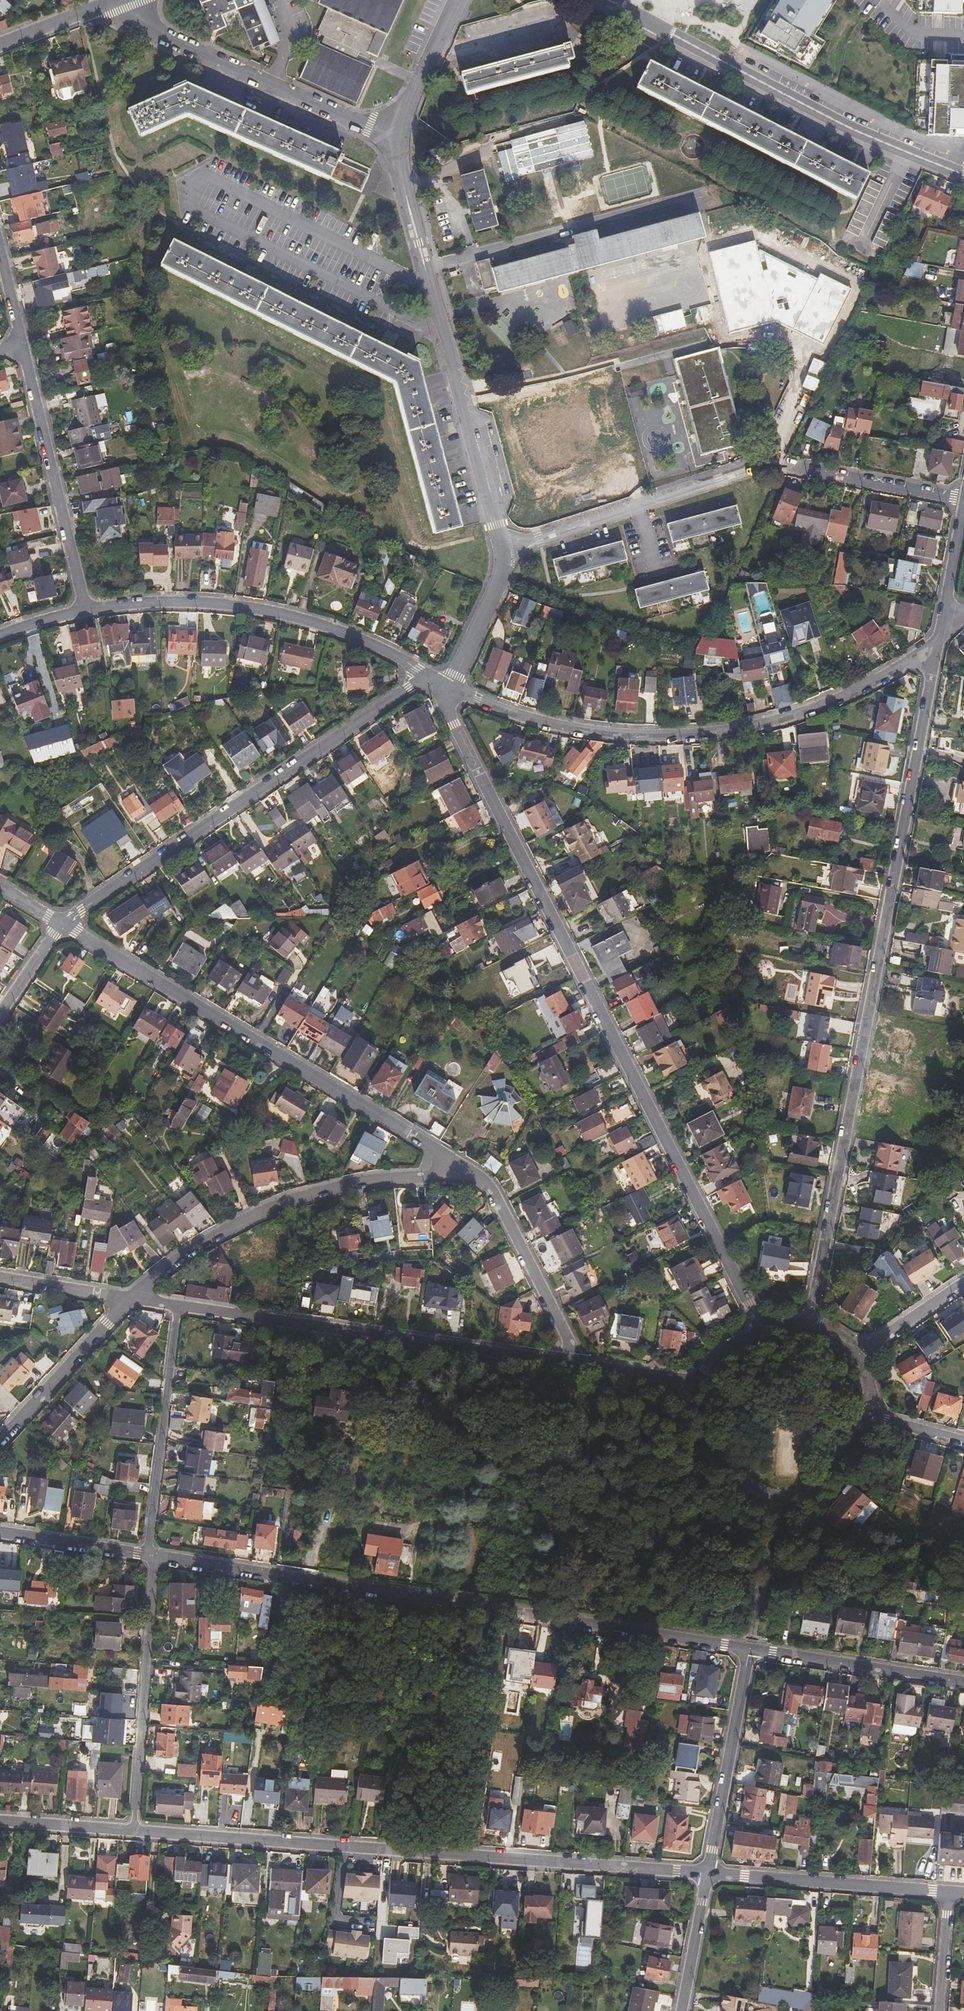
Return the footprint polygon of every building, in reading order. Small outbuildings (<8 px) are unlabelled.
[(4,0),(0,0),(0,10),(3,13),(10,6),(4,0)] [(213,29),(226,24),(222,14),(238,8),(254,47),(263,44),(264,48),(280,41),(276,30),(269,0),(201,0),(213,29)] [(299,77),(357,103),(374,64),(373,63),(357,56),(359,52),(360,50),(378,57),(403,0),(322,0),(320,5),(326,8),(317,29),(327,34),(321,46),(314,43),(299,77)] [(810,69),(827,41),(817,34),(837,0),(775,0),(751,39),(810,69)] [(916,13),(957,14),(957,0),(917,0),(916,13)] [(571,43),(460,71),(466,95),(571,68),(569,60),(575,58),(571,43)] [(50,62),(56,87),(73,83),(75,90),(86,88),(84,74),(92,72),(87,53),(78,55),(77,49),(68,51),(69,57),(70,59),(63,61),(63,59),(50,62)] [(927,134),(963,136),(963,109),(962,109),(962,102),(963,102),(963,60),(930,60),(930,65),(937,65),(936,72),(930,72),(929,101),(935,101),(935,108),(928,108),(927,134)] [(647,63),(634,91),(858,196),(871,168),(647,63)] [(4,74),(8,90),(13,89),(9,73),(4,74)] [(188,112),(362,189),(370,172),(341,159),(344,153),(340,152),(341,150),(199,86),(188,82),(172,89),(143,102),(129,109),(140,134),(188,112)] [(576,108),(574,113),(581,116),(583,112),(576,108)] [(44,124),(47,133),(71,128),(68,118),(44,124)] [(20,120),(15,122),(1,125),(3,132),(0,132),(0,138),(1,141),(6,140),(8,145),(6,146),(8,156),(20,154),(20,152),(22,152),(28,150),(20,120)] [(49,143),(52,156),(62,154),(60,141),(49,143)] [(437,148),(422,152),(423,158),(431,156),(432,160),(440,158),(437,148)] [(372,167),(344,153),(341,159),(370,172),(372,167)] [(7,167),(14,195),(39,189),(47,187),(45,178),(36,181),(31,161),(7,167)] [(476,232),(499,226),(484,169),(460,175),(476,232)] [(62,184),(66,199),(68,198),(75,196),(72,181),(69,182),(62,184)] [(925,186),(917,207),(935,214),(937,211),(942,212),(944,210),(946,211),(951,197),(925,186)] [(10,196),(14,210),(18,210),(20,220),(35,216),(43,214),(40,202),(41,201),(39,189),(14,195),(10,196)] [(68,198),(70,208),(77,206),(75,196),(68,198)] [(887,210),(872,242),(885,248),(900,216),(887,210)] [(569,249),(492,269),(489,259),(476,263),(483,290),(497,287),(498,291),(704,236),(698,215),(599,241),(596,230),(572,237),(574,244),(568,245),(569,249)] [(32,224),(34,232),(54,228),(52,217),(31,222),(32,224)] [(34,232),(32,224),(31,222),(31,219),(12,223),(15,238),(21,237),(22,239),(30,237),(35,236),(34,232)] [(162,264),(394,383),(436,535),(464,527),(459,512),(440,443),(422,377),(419,365),(414,362),(411,361),(187,247),(174,240),(162,264)] [(754,240),(709,252),(731,333),(776,321),(823,344),(850,288),(820,273),(817,280),(757,250),(754,240)] [(41,277),(44,277),(60,273),(54,245),(33,250),(35,260),(37,260),(41,277)] [(911,262),(907,270),(914,273),(919,264),(911,262)] [(74,269),(77,277),(82,276),(83,280),(95,278),(94,274),(99,272),(96,264),(74,269)] [(39,282),(37,282),(36,278),(19,282),(21,291),(37,287),(38,291),(57,287),(58,290),(68,287),(68,285),(70,283),(68,271),(60,273),(44,277),(41,277),(41,278),(38,279),(39,282)] [(89,312),(92,314),(93,320),(92,322),(94,329),(105,326),(101,311),(105,310),(103,300),(87,304),(89,312)] [(63,309),(64,319),(63,320),(64,325),(66,327),(68,335),(94,329),(92,322),(93,320),(92,314),(89,312),(87,304),(63,309)] [(952,329),(963,331),(963,306),(956,304),(953,304),(952,308),(956,308),(952,329)] [(682,309),(654,317),(659,335),(687,327),(682,309)] [(571,324),(563,326),(566,338),(574,336),(571,324)] [(945,354),(963,357),(963,331),(952,329),(949,328),(945,354)] [(63,352),(65,360),(73,359),(89,355),(93,354),(95,354),(92,342),(90,343),(87,331),(68,335),(62,337),(65,352),(63,352)] [(868,333),(867,339),(874,341),(878,341),(879,335),(868,333)] [(874,341),(872,348),(885,351),(887,343),(878,341),(874,341)] [(680,375),(703,456),(745,443),(722,363),(723,362),(719,347),(674,360),(678,375),(680,375)] [(98,353),(99,358),(100,359),(102,358),(102,360),(110,358),(109,350),(98,353)] [(73,359),(78,383),(93,380),(89,367),(87,368),(86,365),(95,363),(93,354),(89,355),(73,359)] [(943,419),(958,422),(963,390),(924,383),(922,395),(946,401),(943,419)] [(643,397),(640,388),(628,391),(631,400),(643,397)] [(75,407),(80,426),(69,429),(73,448),(75,447),(97,442),(103,440),(109,439),(105,423),(90,426),(90,424),(102,421),(95,394),(72,399),(74,407),(75,407)] [(858,411),(848,409),(848,410),(845,428),(844,429),(870,434),(874,412),(859,409),(858,411)] [(22,450),(17,427),(18,426),(16,417),(0,421),(0,455),(22,450)] [(806,433),(824,443),(824,447),(839,450),(843,429),(831,427),(817,420),(813,418),(806,433)] [(908,429),(901,428),(899,439),(906,440),(908,429)] [(97,442),(100,453),(106,452),(103,440),(97,442)] [(945,453),(953,454),(963,456),(963,453),(963,443),(947,440),(945,453)] [(75,447),(81,468),(94,465),(102,463),(100,453),(97,442),(75,447)] [(933,451),(928,472),(946,476),(948,467),(950,467),(953,454),(945,453),(933,451)] [(93,490),(95,500),(101,499),(111,498),(108,487),(121,484),(119,475),(117,466),(103,469),(105,479),(98,481),(95,471),(78,476),(82,492),(93,490)] [(937,478),(936,484),(947,487),(949,480),(937,478)] [(4,507),(25,501),(21,480),(0,485),(0,492),(4,507)] [(183,482),(182,499),(204,500),(205,483),(183,482)] [(786,488),(773,519),(790,526),(802,495),(786,488)] [(252,496),(250,512),(279,517),(281,500),(252,496)] [(95,519),(96,528),(99,528),(101,539),(107,538),(107,534),(112,533),(111,529),(109,529),(108,523),(117,522),(117,528),(119,528),(121,528),(121,525),(124,525),(124,515),(120,515),(119,506),(116,507),(114,498),(111,498),(101,499),(103,509),(96,509),(97,518),(95,519)] [(83,501),(85,511),(96,509),(103,509),(101,499),(95,500),(83,501)] [(238,504),(236,522),(244,523),(246,504),(238,504)] [(668,523),(673,542),(742,524),(737,504),(668,523)] [(871,504),(867,529),(894,534),(899,509),(871,504)] [(155,505),(156,522),(166,523),(166,525),(162,525),(162,533),(174,533),(174,521),(174,513),(174,506),(155,505)] [(23,536),(41,532),(35,508),(17,512),(23,536)] [(830,516),(827,537),(835,538),(834,543),(843,544),(849,511),(840,509),(839,514),(831,513),(830,516)] [(799,511),(795,532),(826,538),(827,537),(830,516),(799,511)] [(920,513),(918,527),(939,531),(942,514),(930,512),(929,514),(920,513)] [(112,533),(107,534),(107,538),(120,536),(119,528),(117,528),(111,529),(112,533)] [(202,537),(201,559),(213,560),(214,555),(221,555),(220,560),(231,561),(232,545),(230,545),(231,534),(217,533),(216,536),(202,535),(202,537)] [(908,545),(905,562),(918,565),(930,567),(936,540),(919,536),(916,547),(908,545)] [(202,537),(174,537),(175,551),(175,559),(190,559),(190,556),(201,556),(202,537)] [(561,556),(553,558),(558,577),(628,559),(623,541),(561,556)] [(291,542),(285,565),(294,567),(294,565),(307,569),(313,549),(291,542)] [(139,565),(168,565),(168,543),(139,543),(139,565)] [(8,555),(13,574),(14,579),(32,574),(26,550),(8,555)] [(250,550),(243,585),(261,588),(266,552),(250,550)] [(412,563),(416,556),(411,553),(409,556),(407,560),(412,563)] [(326,555),(317,578),(350,590),(359,567),(326,555)] [(841,555),(835,587),(845,588),(850,557),(841,555)] [(895,560),(891,579),(889,579),(887,590),(914,594),(916,584),(911,583),(912,576),(916,577),(918,565),(905,562),(895,560)] [(201,568),(200,583),(208,583),(209,568),(201,568)] [(636,588),(641,607),(710,590),(705,571),(682,576),(636,588)] [(10,587),(10,586),(6,577),(4,572),(0,574),(0,592),(10,587)] [(6,577),(10,586),(15,583),(14,579),(12,574),(6,577)] [(55,596),(51,576),(33,580),(38,600),(55,596)] [(769,614),(768,581),(747,582),(748,594),(758,594),(759,615),(769,614)] [(833,587),(851,607),(857,601),(845,588),(835,587),(833,587)] [(358,601),(354,612),(375,620),(379,609),(374,608),(377,601),(365,596),(362,603),(358,601)] [(531,603),(515,598),(508,614),(523,620),(531,603)] [(395,599),(387,618),(406,626),(414,608),(395,599)] [(537,603),(530,622),(534,624),(539,609),(544,610),(546,607),(537,603)] [(902,603),(897,627),(918,631),(922,607),(902,603)] [(783,615),(793,642),(805,638),(807,643),(820,638),(809,607),(783,615)] [(562,617),(591,628),(592,622),(563,613),(562,617)] [(421,632),(417,639),(424,643),(432,647),(436,641),(440,643),(441,642),(446,632),(421,619),(416,630),(421,632)] [(862,633),(854,638),(857,643),(856,644),(863,654),(887,638),(895,650),(900,646),(887,626),(882,628),(875,620),(859,629),(862,633)] [(107,629),(108,645),(111,646),(111,654),(127,653),(128,668),(132,668),(131,656),(130,636),(129,632),(129,627),(107,629)] [(411,627),(406,637),(414,642),(416,639),(417,639),(421,632),(416,630),(411,627)] [(96,629),(70,635),(76,662),(84,661),(83,656),(92,654),(93,659),(100,657),(96,629)] [(852,634),(854,638),(862,633),(859,629),(852,634)] [(619,630),(618,645),(625,646),(627,633),(619,630)] [(130,636),(131,656),(155,655),(153,631),(140,631),(140,635),(130,636)] [(761,644),(764,658),(767,667),(776,664),(775,662),(790,658),(782,632),(767,637),(769,642),(761,644)] [(167,633),(166,654),(195,657),(196,634),(183,633),(183,634),(167,633)] [(242,636),(237,657),(264,664),(269,642),(242,636)] [(719,653),(717,662),(740,666),(739,664),(735,643),(706,637),(700,650),(704,650),(706,644),(716,647),(716,652),(719,653)] [(436,641),(432,647),(424,643),(422,646),(439,654),(444,644),(441,642),(440,643),(436,641)] [(696,649),(694,659),(717,662),(719,653),(716,652),(716,647),(706,644),(704,650),(700,650),(696,649)] [(201,645),(201,666),(223,666),(223,645),(201,645)] [(308,672),(313,652),(282,645),(278,665),(308,672)] [(494,651),(484,677),(500,684),(511,658),(494,651)] [(553,652),(546,676),(544,684),(554,687),(557,679),(570,682),(567,691),(578,695),(582,673),(574,671),(578,655),(563,651),(561,655),(553,652)] [(740,666),(743,683),(769,677),(767,667),(764,658),(739,664),(740,666)] [(52,673),(55,683),(58,693),(64,692),(66,700),(76,697),(75,691),(75,689),(78,687),(82,687),(77,666),(52,673)] [(512,673),(505,690),(515,693),(517,688),(520,689),(523,676),(520,675),(521,668),(516,666),(513,673),(512,673)] [(348,670),(349,690),(369,689),(367,669),(348,670)] [(533,678),(529,690),(533,692),(531,697),(540,700),(544,684),(546,676),(537,674),(536,678),(533,678)] [(647,674),(646,693),(656,694),(656,675),(647,674)] [(743,683),(745,693),(764,689),(763,682),(770,680),(769,677),(743,683)] [(230,681),(231,688),(233,689),(234,694),(246,692),(245,687),(247,686),(246,678),(230,681)] [(674,698),(675,708),(697,705),(693,678),(672,681),(673,689),(680,688),(681,697),(674,698)] [(619,680),(617,712),(636,714),(638,682),(619,680)] [(13,698),(22,719),(32,714),(37,724),(52,717),(36,681),(24,687),(27,693),(13,698)] [(785,685),(774,688),(779,706),(787,704),(785,685)] [(587,689),(583,706),(603,710),(606,693),(587,689)] [(114,702),(115,718),(134,717),(133,700),(114,702)] [(889,701),(888,705),(901,708),(896,732),(900,733),(905,705),(889,701)] [(755,703),(747,704),(749,712),(756,710),(755,703)] [(282,718),(294,735),(314,722),(302,704),(282,718)] [(901,708),(888,705),(880,704),(874,739),(894,743),(896,732),(901,708)] [(404,715),(417,741),(435,732),(423,706),(404,715)] [(175,711),(177,716),(188,712),(185,707),(175,711)] [(250,733),(262,750),(275,741),(278,746),(288,740),(273,717),(250,733)] [(951,718),(948,730),(960,733),(961,733),(963,721),(951,718)] [(23,742),(33,765),(56,763),(76,754),(68,726),(23,742)] [(132,734),(136,739),(137,741),(145,736),(139,729),(132,734)] [(493,749),(501,764),(517,756),(525,737),(525,735),(514,731),(512,735),(506,733),(505,735),(502,744),(493,749)] [(222,747),(235,767),(244,762),(245,763),(249,760),(251,761),(259,756),(243,733),(222,747)] [(361,748),(372,765),(395,750),(384,733),(361,748)] [(825,733),(797,736),(800,761),(828,759),(825,733)] [(931,735),(929,746),(941,749),(943,737),(931,735)] [(104,742),(108,747),(118,743),(115,737),(113,738),(104,742)] [(531,760),(551,767),(555,749),(548,747),(549,743),(542,741),(541,743),(534,741),(525,737),(517,756),(531,760)] [(575,774),(602,741),(595,741),(589,739),(583,746),(584,747),(579,753),(571,747),(559,762),(575,774)] [(862,768),(867,742),(862,741),(857,767),(862,768)] [(887,746),(867,742),(862,768),(882,772),(887,746)] [(418,759),(430,782),(453,771),(441,748),(418,759)] [(334,766),(346,783),(365,770),(353,752),(334,766)] [(791,752),(767,754),(770,778),(794,775),(791,752)] [(164,768),(182,794),(192,788),(191,786),(195,783),(210,773),(198,756),(183,765),(180,762),(175,767),(171,763),(164,768)] [(530,765),(531,760),(517,756),(516,762),(518,764),(527,767),(530,765)] [(171,763),(175,767),(180,762),(178,758),(171,763)] [(235,767),(237,771),(251,761),(249,760),(245,763),(244,762),(235,767)] [(680,765),(661,767),(663,789),(663,792),(683,789),(680,765)] [(663,789),(661,767),(633,769),(634,776),(636,792),(663,789)] [(636,792),(634,776),(626,777),(624,768),(618,769),(618,770),(613,771),(613,770),(606,771),(607,781),(604,782),(605,792),(617,791),(620,794),(636,792)] [(312,791),(324,809),(345,794),(331,774),(316,784),(318,786),(312,791)] [(749,774),(718,777),(720,794),(751,790),(749,774)] [(439,788),(452,815),(453,815),(472,804),(473,804),(459,777),(439,788)] [(712,780),(702,781),(693,782),(695,802),(715,800),(712,780)] [(890,786),(861,781),(856,809),(880,814),(884,793),(888,794),(890,786)] [(950,801),(953,803),(952,812),(963,814),(963,785),(954,783),(950,801)] [(290,796),(306,820),(324,809),(312,791),(310,788),(307,784),(290,796)] [(120,803),(131,819),(143,811),(145,815),(140,818),(150,833),(161,826),(137,791),(120,803)] [(345,794),(324,809),(326,812),(332,807),(334,810),(349,800),(345,794)] [(302,821),(303,822),(306,820),(290,796),(287,798),(302,821)] [(152,810),(161,823),(178,811),(180,814),(184,811),(175,797),(170,800),(167,797),(155,805),(156,807),(152,810)] [(79,813),(91,830),(109,818),(97,801),(79,813)] [(538,836),(556,827),(542,801),(527,808),(533,821),(530,822),(538,836)] [(472,804),(453,815),(465,838),(484,828),(472,804)] [(533,821),(527,808),(524,810),(530,822),(533,821)] [(267,815),(277,829),(285,823),(275,809),(267,815)] [(143,811),(131,819),(134,822),(140,818),(145,815),(143,811)] [(21,859),(35,837),(0,817),(0,846),(21,859)] [(841,823),(810,817),(806,836),(837,841),(841,823)] [(581,864),(600,855),(592,838),(593,833),(591,829),(588,827),(584,820),(565,830),(569,839),(573,847),(581,864)] [(284,839),(294,854),(315,840),(303,822),(299,825),(282,836),(284,839)] [(758,828),(748,829),(751,857),(766,856),(766,850),(771,849),(768,830),(759,831),(758,828)] [(266,857),(276,871),(296,857),(294,854),(284,839),(269,848),(271,851),(265,855),(266,857)] [(232,855),(236,863),(243,873),(266,857),(265,855),(255,840),(232,855)] [(202,857),(215,876),(236,863),(232,855),(222,841),(215,846),(216,848),(202,857)] [(326,848),(337,864),(345,858),(334,842),(326,848)] [(784,848),(772,845),(772,853),(782,855),(784,848)] [(53,866),(44,880),(62,893),(67,886),(64,883),(73,869),(54,858),(49,864),(53,866)] [(864,871),(874,873),(876,861),(861,858),(858,870),(864,871)] [(802,862),(795,860),(792,875),(799,877),(802,862)] [(175,880),(187,896),(210,881),(197,861),(189,867),(191,870),(175,880)] [(390,876),(401,897),(427,884),(416,863),(390,876)] [(586,880),(578,865),(555,876),(573,910),(576,908),(578,911),(588,906),(586,902),(591,900),(582,882),(586,880)] [(862,881),(864,871),(858,870),(833,865),(831,874),(834,874),(831,891),(855,895),(858,880),(862,881)] [(189,867),(174,877),(175,880),(191,870),(189,867)] [(919,868),(915,886),(932,890),(939,892),(943,872),(919,868)] [(474,889),(482,905),(507,893),(498,876),(474,889)] [(777,903),(780,888),(761,884),(756,911),(776,915),(779,903),(777,903)] [(418,892),(426,908),(441,900),(433,885),(418,892)] [(140,900),(147,911),(152,918),(170,906),(157,888),(140,900)] [(915,889),(912,902),(929,906),(928,908),(951,913),(952,906),(939,903),(941,892),(939,892),(932,890),(931,893),(915,889)] [(627,897),(624,891),(619,893),(622,899),(627,897)] [(617,922),(630,916),(627,909),(633,907),(637,904),(632,894),(627,897),(622,899),(619,893),(601,903),(602,905),(604,910),(605,909),(613,924),(617,922)] [(106,916),(118,933),(131,924),(130,923),(147,911),(140,900),(137,895),(106,916)] [(504,902),(507,909),(521,903),(517,895),(504,902)] [(821,911),(823,900),(802,896),(796,930),(813,933),(817,911),(821,911)] [(229,907),(236,918),(243,912),(236,902),(229,907)] [(389,903),(366,915),(370,923),(389,914),(386,909),(391,906),(389,903)] [(630,916),(636,913),(633,907),(627,909),(630,916)] [(431,910),(401,926),(408,940),(414,937),(412,934),(418,932),(420,935),(429,930),(433,938),(443,933),(431,910)] [(210,920),(235,919),(232,914),(225,915),(225,911),(213,911),(210,915),(210,920)] [(6,915),(0,922),(0,942),(14,953),(29,932),(6,915)] [(458,925),(464,937),(457,940),(462,951),(469,947),(468,946),(485,938),(480,928),(484,926),(479,915),(458,925)] [(535,935),(527,918),(512,926),(494,935),(505,958),(520,950),(524,948),(522,942),(535,935)] [(951,949),(954,950),(963,952),(963,921),(960,920),(957,934),(956,941),(953,940),(951,949)] [(749,927),(737,925),(735,931),(747,934),(749,927)] [(270,926),(259,944),(275,953),(281,944),(284,946),(289,937),(270,926)] [(614,980),(626,973),(618,957),(632,950),(621,930),(592,945),(597,955),(601,954),(614,980)] [(906,933),(905,940),(927,945),(940,947),(941,940),(906,933)] [(421,937),(398,949),(402,954),(424,943),(421,937)] [(424,943),(402,954),(407,959),(432,946),(429,940),(424,943)] [(856,966),(859,946),(835,942),(834,947),(831,961),(856,966)] [(281,944),(275,953),(278,955),(284,946),(281,944)] [(168,966),(191,980),(204,959),(181,945),(168,966)] [(925,954),(931,955),(928,970),(950,975),(954,950),(951,949),(940,947),(927,945),(925,954)] [(10,953),(0,946),(0,967),(10,953)] [(825,960),(831,961),(834,947),(827,946),(825,960)] [(735,959),(734,948),(734,947),(726,951),(728,960),(735,959)] [(505,958),(488,966),(492,975),(493,977),(503,972),(501,970),(508,967),(514,978),(521,975),(523,978),(532,974),(520,950),(505,958)] [(69,954),(60,968),(73,977),(82,962),(69,954)] [(611,981),(614,980),(601,954),(597,955),(610,981),(611,981)] [(216,962),(206,979),(226,991),(236,974),(216,962)] [(414,967),(417,969),(419,972),(426,969),(423,962),(414,967)] [(627,1002),(634,998),(631,992),(638,988),(634,981),(647,974),(643,965),(640,967),(626,973),(614,980),(611,981),(622,1004),(627,1002)] [(482,969),(487,977),(492,975),(488,966),(482,969)] [(285,967),(276,981),(283,986),(292,972),(285,967)] [(419,972),(424,977),(433,973),(430,967),(426,969),(419,972)] [(809,988),(832,992),(835,981),(831,980),(831,979),(812,975),(809,988)] [(243,976),(235,991),(240,994),(259,1005),(267,990),(255,983),(243,976)] [(548,984),(551,991),(565,985),(561,977),(548,984)] [(258,978),(255,983),(267,990),(271,985),(258,978)] [(920,998),(916,997),(913,1011),(935,1015),(938,1001),(943,1002),(945,1001),(946,994),(944,991),(940,990),(942,981),(925,978),(920,998)] [(107,982),(95,1001),(114,1014),(117,1010),(126,1016),(135,1002),(114,988),(115,986),(107,982)] [(417,982),(413,988),(419,992),(423,986),(417,982)] [(325,998),(329,989),(323,986),(313,1008),(325,1013),(330,1000),(325,998)] [(832,995),(832,992),(809,988),(806,1007),(824,1011),(827,998),(828,994),(832,995)] [(660,1013),(649,991),(634,998),(627,1002),(638,1024),(646,1020),(650,1018),(659,1014),(660,1013)] [(729,997),(733,1005),(743,999),(739,991),(729,997)] [(545,1000),(549,1009),(540,1013),(544,1021),(553,1017),(552,1015),(566,1008),(558,993),(545,1000)] [(68,994),(62,1004),(68,1008),(78,1015),(84,1005),(68,994)] [(309,1009),(287,996),(286,999),(276,1015),(285,1020),(290,1023),(289,1025),(297,1029),(297,1028),(305,1016),(307,1012),(309,1009)] [(54,998),(43,1015),(38,1022),(52,1032),(68,1008),(62,1004),(54,998)] [(341,1005),(333,1017),(340,1022),(348,1010),(341,1005)] [(799,1020),(801,1012),(770,1006),(769,1012),(781,1014),(780,1016),(799,1020)] [(144,1009),(132,1028),(153,1040),(165,1022),(144,1009)] [(558,1019),(562,1025),(555,1029),(559,1037),(583,1025),(576,1011),(558,1019)] [(732,1011),(717,1018),(724,1031),(733,1026),(730,1020),(736,1018),(732,1011)] [(305,1016),(297,1028),(311,1037),(310,1039),(317,1044),(320,1038),(327,1027),(329,1025),(307,1012),(305,1016)] [(40,1013),(35,1020),(38,1022),(43,1015),(40,1013)] [(800,1039),(828,1040),(829,1014),(801,1013),(800,1039)] [(652,1022),(662,1041),(671,1036),(659,1014),(650,1018),(652,1022)] [(648,1024),(637,1029),(647,1049),(662,1041),(652,1022),(648,1024)] [(169,1026),(161,1040),(178,1051),(184,1042),(181,1040),(184,1035),(169,1026)] [(186,1039),(196,1046),(203,1033),(193,1026),(186,1039)] [(474,1031),(480,1037),(487,1034),(484,1026),(474,1031)] [(320,1038),(317,1044),(317,1045),(338,1058),(349,1040),(327,1027),(320,1038)] [(893,1030),(886,1064),(913,1070),(914,1063),(906,1061),(908,1051),(904,1050),(908,1034),(893,1030)] [(561,1041),(541,1051),(540,1052),(542,1056),(540,1057),(542,1062),(555,1055),(579,1043),(574,1032),(560,1039),(561,1041)] [(681,1039),(676,1041),(687,1063),(692,1060),(681,1039)] [(687,1063),(676,1041),(653,1052),(657,1061),(659,1060),(666,1074),(687,1063)] [(355,1042),(341,1065),(362,1077),(376,1054),(355,1042)] [(801,1066),(828,1073),(834,1049),(806,1042),(801,1066)] [(57,1044),(46,1063),(63,1074),(76,1055),(57,1044)] [(738,1045),(729,1047),(731,1057),(740,1056),(738,1045)] [(185,1046),(175,1063),(192,1073),(201,1060),(192,1054),(194,1051),(185,1046)] [(494,1052),(499,1058),(506,1054),(502,1048),(494,1052)] [(420,1054),(412,1067),(419,1071),(427,1058),(420,1054)] [(539,1064),(543,1072),(539,1073),(543,1080),(545,1081),(547,1080),(552,1090),(568,1082),(555,1055),(542,1062),(539,1064)] [(41,1071),(55,1080),(59,1082),(63,1074),(46,1063),(41,1071)] [(384,1067),(371,1087),(386,1096),(399,1076),(384,1067)] [(197,1068),(187,1084),(186,1085),(185,1087),(189,1089),(197,1076),(201,1070),(197,1068)] [(429,1069),(415,1093),(447,1112),(461,1089),(429,1069)] [(732,1094),(720,1070),(702,1079),(703,1080),(701,1084),(703,1088),(706,1088),(707,1088),(712,1099),(711,1100),(715,1108),(729,1101),(726,1097),(732,1094)] [(224,1071),(210,1095),(236,1110),(243,1097),(242,1096),(248,1085),(224,1071)] [(582,1078),(586,1086),(599,1080),(595,1072),(582,1078)] [(197,1076),(189,1089),(196,1094),(203,1083),(199,1080),(200,1078),(197,1076)] [(489,1082),(495,1096),(493,1098),(478,1098),(478,1109),(483,1120),(490,1124),(509,1128),(510,1123),(519,1118),(510,1108),(511,1106),(520,1102),(511,1091),(513,1089),(503,1086),(504,1080),(489,1082)] [(813,1091),(794,1087),(789,1109),(808,1113),(813,1091)] [(240,1108),(247,1114),(263,1093),(256,1088),(240,1108)] [(269,1103),(275,1106),(279,1111),(287,1115),(291,1116),(300,1121),(310,1104),(302,1099),(294,1094),(285,1089),(280,1096),(275,1093),(269,1103)] [(572,1099),(579,1112),(597,1103),(590,1090),(572,1099)] [(3,1123),(10,1128),(24,1109),(0,1093),(0,1121),(3,1123)] [(113,1109),(117,1102),(110,1097),(106,1104),(110,1107),(113,1109)] [(183,1100),(170,1121),(165,1120),(163,1126),(176,1130),(179,1124),(181,1125),(194,1103),(183,1100)] [(598,1119),(604,1131),(633,1115),(627,1103),(598,1119)] [(110,1107),(105,1115),(109,1117),(114,1109),(113,1109),(110,1107)] [(710,1110),(686,1122),(698,1145),(722,1133),(710,1110)] [(79,1122),(67,1139),(71,1142),(87,1122),(73,1112),(68,1119),(70,1120),(72,1117),(79,1122)] [(311,1126),(319,1131),(316,1136),(334,1146),(338,1141),(341,1143),(346,1136),(342,1134),(345,1128),(319,1112),(311,1126)] [(574,1124),(585,1145),(606,1135),(606,1134),(604,1131),(598,1119),(595,1113),(574,1124)] [(70,1120),(60,1134),(67,1139),(79,1122),(72,1117),(70,1120)] [(435,1123),(429,1133),(439,1140),(446,1130),(435,1123)] [(904,1123),(900,1142),(907,1144),(911,1124),(904,1123)] [(606,1135),(616,1154),(634,1145),(624,1125),(606,1134),(606,1135)] [(364,1132),(348,1163),(354,1167),(358,1162),(367,1166),(371,1160),(374,1161),(384,1143),(387,1144),(392,1136),(376,1127),(370,1135),(364,1132)] [(49,1131),(39,1146),(42,1148),(53,1133),(49,1131)] [(53,1133),(42,1148),(56,1158),(67,1142),(53,1133)] [(815,1149),(817,1137),(798,1134),(796,1146),(795,1151),(789,1150),(788,1160),(812,1165),(815,1149)] [(295,1155),(299,1142),(284,1137),(280,1150),(295,1155)] [(136,1144),(144,1155),(152,1148),(144,1138),(136,1144)] [(657,1144),(654,1138),(644,1143),(647,1149),(657,1144)] [(726,1141),(701,1154),(709,1171),(708,1172),(713,1182),(722,1177),(724,1171),(731,1173),(738,1169),(733,1158),(734,1157),(726,1141)] [(901,1145),(880,1141),(873,1171),(895,1175),(901,1145)] [(19,1142),(10,1157),(24,1167),(29,1160),(26,1158),(31,1150),(19,1142)] [(559,1155),(566,1152),(563,1145),(555,1149),(559,1155)] [(640,1152),(622,1162),(636,1189),(657,1178),(649,1164),(648,1165),(640,1152)] [(642,1152),(640,1152),(648,1165),(649,1164),(642,1152)] [(511,1163),(522,1187),(540,1177),(528,1154),(511,1163)] [(194,1174),(199,1184),(207,1180),(214,1193),(219,1191),(221,1195),(233,1189),(224,1171),(218,1174),(210,1157),(198,1163),(202,1170),(194,1174)] [(484,1165),(495,1172),(499,1164),(489,1157),(488,1159),(484,1165)] [(252,1166),(256,1187),(264,1186),(264,1183),(278,1180),(275,1162),(252,1166)] [(895,1175),(873,1171),(871,1181),(873,1181),(876,1182),(875,1189),(872,1200),(889,1203),(892,1193),(893,1193),(896,1176),(895,1175)] [(812,1176),(791,1172),(786,1200),(806,1204),(812,1176)] [(753,1211),(737,1179),(717,1189),(720,1197),(723,1195),(727,1202),(731,1210),(738,1207),(745,1203),(747,1208),(750,1213),(753,1211)] [(86,1180),(80,1217),(106,1221),(109,1203),(91,1200),(94,1181),(86,1180)] [(643,1189),(636,1192),(640,1199),(646,1196),(643,1189)] [(175,1205),(191,1226),(200,1219),(198,1217),(207,1211),(192,1192),(175,1205)] [(640,1199),(636,1192),(623,1198),(630,1214),(623,1218),(629,1228),(650,1218),(644,1206),(650,1204),(646,1196),(640,1199)] [(538,1194),(521,1202),(532,1226),(538,1222),(544,1235),(559,1227),(553,1215),(550,1217),(538,1194)] [(611,1201),(599,1207),(606,1220),(617,1214),(611,1201)] [(431,1224),(439,1231),(444,1226),(448,1230),(454,1223),(444,1214),(448,1210),(442,1203),(431,1214),(436,1219),(431,1224)] [(160,1217),(170,1230),(175,1226),(181,1232),(187,1228),(188,1230),(192,1227),(191,1226),(175,1205),(175,1204),(159,1216),(160,1217)] [(428,1232),(428,1229),(427,1206),(418,1206),(418,1209),(403,1209),(404,1233),(428,1232)] [(368,1213),(359,1214),(363,1232),(371,1231),(373,1241),(381,1239),(381,1236),(392,1234),(387,1212),(375,1215),(374,1211),(374,1207),(367,1209),(368,1213)] [(882,1211),(863,1207),(857,1235),(876,1240),(882,1211)] [(207,1211),(198,1217),(200,1219),(191,1226),(192,1227),(193,1228),(210,1216),(207,1211)] [(678,1216),(656,1227),(666,1248),(687,1236),(678,1216)] [(22,1217),(19,1241),(29,1243),(30,1240),(39,1242),(39,1244),(48,1246),(52,1221),(22,1217)] [(148,1226),(163,1246),(175,1237),(170,1230),(160,1217),(148,1226)] [(483,1228),(471,1217),(455,1234),(467,1245),(473,1238),(475,1240),(479,1236),(477,1234),(483,1228)] [(106,1244),(103,1264),(131,1243),(137,1249),(145,1243),(130,1223),(117,1233),(114,1229),(107,1234),(106,1244)] [(927,1231),(949,1263),(963,1254),(955,1243),(959,1240),(952,1229),(943,1235),(936,1225),(927,1231)] [(444,1226),(439,1231),(443,1235),(448,1230),(444,1226)] [(9,1260),(13,1242),(7,1241),(8,1230),(0,1229),(0,1258),(9,1260)] [(569,1229),(549,1239),(561,1262),(580,1252),(569,1229)] [(356,1236),(338,1240),(340,1251),(348,1249),(348,1251),(359,1249),(356,1236)] [(52,1237),(50,1252),(57,1253),(55,1268),(72,1270),(76,1244),(66,1242),(57,1241),(57,1238),(52,1237)] [(540,1238),(530,1244),(533,1251),(544,1245),(540,1238)] [(790,1246),(763,1241),(759,1263),(769,1265),(776,1267),(786,1268),(790,1246)] [(94,1242),(88,1272),(101,1274),(103,1264),(106,1244),(94,1242)] [(847,1244),(845,1252),(859,1254),(860,1247),(847,1244)] [(928,1249),(901,1267),(910,1280),(913,1285),(927,1276),(925,1274),(931,1270),(939,1265),(928,1249)] [(637,1250),(627,1254),(633,1268),(642,1264),(637,1250)] [(513,1283),(497,1251),(496,1251),(479,1260),(495,1291),(513,1283)] [(907,1292),(915,1287),(913,1285),(910,1280),(901,1267),(891,1252),(887,1252),(886,1256),(881,1255),(880,1258),(876,1263),(879,1268),(873,1272),(872,1275),(875,1276),(879,1281),(885,1277),(886,1279),(890,1276),(896,1284),(900,1282),(907,1292)] [(205,1298),(228,1302),(233,1273),(233,1270),(222,1253),(210,1261),(214,1267),(219,1274),(218,1287),(187,1282),(186,1290),(205,1293),(205,1298)] [(683,1292),(703,1281),(698,1272),(702,1269),(694,1255),(671,1268),(683,1292)] [(580,1257),(559,1269),(561,1274),(560,1274),(564,1284),(562,1286),(566,1294),(569,1292),(571,1297),(589,1287),(584,1276),(583,1277),(582,1274),(587,1271),(580,1257)] [(400,1269),(394,1268),(392,1282),(398,1283),(398,1286),(415,1288),(416,1278),(420,1279),(421,1271),(408,1269),(408,1265),(401,1264),(400,1269)] [(215,1277),(219,1274),(214,1267),(210,1270),(215,1277)] [(703,1281),(707,1279),(702,1269),(698,1272),(703,1281)] [(860,1280),(842,1308),(860,1319),(874,1299),(878,1292),(860,1280)] [(456,1286),(428,1282),(424,1303),(437,1305),(437,1306),(456,1309),(459,1289),(456,1288),(456,1286)] [(365,1290),(349,1287),(347,1298),(373,1302),(375,1291),(373,1291),(374,1287),(365,1285),(365,1290)] [(715,1302),(712,1297),(706,1286),(692,1294),(703,1314),(704,1313),(710,1310),(712,1314),(719,1310),(722,1315),(723,1317),(733,1311),(726,1297),(718,1300),(715,1302)] [(333,1287),(310,1287),(310,1302),(333,1302),(333,1287)] [(499,1305),(498,1315),(499,1315),(497,1333),(507,1334),(507,1330),(515,1331),(526,1333),(528,1321),(517,1319),(519,1306),(515,1297),(499,1305)] [(577,1308),(578,1311),(581,1315),(585,1324),(590,1335),(604,1329),(599,1319),(607,1315),(598,1297),(577,1308)] [(10,1320),(13,1300),(0,1298),(0,1319),(10,1320)] [(874,1299),(860,1319),(864,1322),(878,1302),(874,1299)] [(939,1322),(950,1339),(963,1330),(963,1317),(959,1309),(939,1322)] [(58,1320),(60,1323),(57,1325),(56,1326),(61,1338),(66,1336),(73,1335),(74,1332),(73,1329),(80,1325),(76,1312),(60,1316),(57,1310),(47,1314),(50,1323),(58,1320)] [(710,1310),(704,1313),(708,1322),(722,1315),(719,1310),(712,1314),(710,1310)] [(638,1317),(613,1313),(608,1337),(634,1341),(638,1317)] [(638,1317),(634,1341),(639,1342),(643,1317),(638,1317)] [(141,1318),(131,1331),(140,1337),(131,1350),(143,1359),(162,1333),(141,1318)] [(657,1329),(654,1345),(659,1346),(658,1353),(671,1355),(672,1348),(673,1348),(674,1342),(675,1331),(671,1331),(673,1320),(665,1319),(663,1330),(657,1329)] [(29,1333),(37,1342),(42,1336),(33,1329),(29,1333)] [(934,1329),(916,1340),(926,1356),(944,1345),(934,1329)] [(232,1337),(215,1334),(212,1354),(243,1359),(246,1342),(232,1340),(232,1337)] [(705,1352),(710,1346),(703,1339),(698,1345),(705,1352)] [(121,1352),(117,1358),(141,1374),(144,1369),(121,1352)] [(8,1392),(15,1385),(17,1386),(23,1380),(29,1374),(27,1372),(34,1365),(21,1353),(15,1360),(14,1359),(4,1368),(0,1371),(0,1385),(8,1392)] [(918,1410),(927,1412),(935,1382),(927,1380),(923,1373),(928,1370),(918,1353),(897,1366),(911,1390),(917,1393),(922,1393),(918,1410)] [(141,1374),(117,1358),(108,1371),(132,1387),(141,1374)] [(207,1370),(188,1367),(186,1379),(205,1382),(207,1370)] [(117,1381),(112,1377),(109,1381),(117,1387),(121,1382),(118,1380),(117,1381)] [(271,1406),(274,1380),(264,1379),(262,1394),(251,1392),(251,1389),(229,1386),(227,1399),(271,1406)] [(96,1397),(79,1381),(64,1398),(80,1413),(96,1397)] [(317,1395),(315,1414),(344,1417),(346,1418),(350,1389),(348,1389),(332,1387),(330,1396),(317,1395)] [(961,1399),(939,1393),(934,1411),(956,1417),(957,1414),(959,1415),(962,1406),(959,1405),(961,1399)] [(213,1398),(192,1396),(189,1421),(210,1424),(213,1398)] [(58,1440),(76,1418),(59,1403),(50,1414),(54,1417),(44,1429),(58,1440)] [(142,1410),(111,1407),(108,1432),(138,1436),(142,1410)] [(269,1428),(271,1409),(257,1408),(255,1425),(263,1427),(263,1430),(268,1431),(269,1428)] [(40,1426),(44,1429),(54,1417),(50,1414),(40,1426)] [(184,1419),(170,1417),(169,1428),(182,1430),(184,1419)] [(214,1449),(221,1451),(224,1432),(206,1430),(203,1448),(214,1449)] [(187,1460),(186,1472),(205,1474),(210,1475),(214,1449),(203,1448),(189,1446),(186,1445),(184,1459),(187,1460)] [(940,1457),(918,1451),(912,1474),(934,1480),(940,1457)] [(414,1454),(404,1452),(402,1469),(412,1470),(414,1454)] [(63,1466),(66,1462),(60,1456),(56,1460),(63,1466)] [(136,1465),(116,1462),(114,1477),(134,1480),(136,1465)] [(955,1496),(953,1506),(963,1509),(963,1465),(955,1496)] [(181,1479),(180,1490),(203,1494),(205,1474),(186,1472),(182,1471),(179,1471),(177,1479),(181,1479)] [(94,1492),(107,1494),(108,1487),(109,1478),(101,1474),(100,1483),(91,1483),(90,1490),(95,1491),(94,1492)] [(47,1478),(30,1476),(29,1488),(32,1488),(30,1502),(42,1504),(41,1510),(59,1512),(63,1488),(46,1485),(47,1478)] [(137,1491),(138,1482),(109,1478),(108,1487),(137,1491)] [(94,1494),(76,1491),(72,1514),(91,1518),(94,1494)] [(865,1505),(849,1492),(827,1520),(843,1533),(865,1505)] [(211,1510),(212,1502),(172,1495),(170,1511),(175,1512),(175,1518),(183,1519),(183,1517),(199,1519),(200,1513),(203,1513),(203,1514),(210,1516),(211,1515),(212,1511),(211,1510)] [(134,1507),(113,1503),(109,1527),(131,1530),(134,1507)] [(769,1504),(761,1503),(760,1510),(767,1511),(769,1504)] [(276,1526),(257,1524),(256,1535),(254,1546),(273,1548),(276,1526)] [(236,1532),(205,1527),(203,1543),(233,1548),(234,1545),(245,1546),(247,1536),(235,1534),(236,1532)] [(183,1537),(173,1535),(172,1542),(182,1543),(183,1537)] [(377,1552),(374,1571),(395,1574),(400,1544),(369,1538),(367,1550),(377,1552)] [(833,1544),(832,1551),(847,1551),(847,1548),(855,1548),(855,1541),(839,1541),(839,1544),(833,1544)] [(62,1565),(63,1551),(54,1550),(54,1559),(49,1558),(49,1566),(60,1568),(60,1564),(62,1565)] [(20,1569),(0,1567),(0,1591),(19,1592),(20,1569)] [(18,1596),(18,1602),(46,1604),(47,1595),(53,1595),(54,1581),(31,1579),(30,1589),(25,1588),(24,1597),(18,1596)] [(134,1585),(113,1583),(112,1595),(97,1594),(96,1608),(132,1612),(134,1585)] [(168,1615),(192,1615),(192,1583),(173,1583),(168,1583),(168,1604),(168,1615)] [(263,1591),(244,1588),(240,1609),(260,1612),(263,1591)] [(829,1611),(803,1607),(798,1631),(810,1633),(811,1628),(816,1629),(816,1631),(825,1632),(829,1611)] [(838,1607),(834,1630),(860,1635),(865,1611),(838,1607)] [(871,1610),(867,1635),(891,1639),(894,1621),(895,1614),(871,1610)] [(61,1612),(57,1612),(57,1620),(73,1621),(74,1613),(61,1612)] [(210,1617),(198,1617),(198,1648),(210,1647),(210,1641),(214,1641),(214,1636),(210,1636),(210,1617)] [(120,1622),(97,1621),(96,1644),(119,1645),(120,1622)] [(894,1621),(891,1639),(899,1641),(898,1650),(915,1653),(915,1654),(919,1632),(901,1629),(902,1622),(894,1621)] [(919,1632),(915,1654),(933,1656),(936,1643),(943,1644),(943,1641),(945,1628),(938,1627),(937,1635),(919,1632)] [(963,1661),(963,1639),(951,1637),(950,1642),(943,1641),(943,1644),(941,1657),(963,1661)] [(234,1649),(223,1648),(222,1660),(233,1661),(234,1649)] [(694,1662),(706,1663),(708,1651),(696,1649),(694,1662)] [(234,1665),(256,1666),(257,1653),(248,1652),(248,1658),(235,1657),(234,1665)] [(532,1662),(533,1658),(513,1655),(510,1675),(530,1679),(532,1662)] [(679,1692),(681,1676),(682,1676),(685,1661),(676,1660),(674,1675),(659,1673),(657,1689),(679,1692)] [(556,1666),(532,1662),(530,1679),(529,1685),(553,1688),(556,1666)] [(260,1678),(262,1667),(256,1666),(234,1665),(230,1664),(229,1676),(260,1678)] [(717,1668),(698,1664),(694,1694),(713,1697),(717,1668)] [(128,1676),(129,1667),(114,1666),(113,1675),(128,1676)] [(823,1684),(825,1670),(811,1668),(810,1682),(823,1684)] [(174,1696),(199,1697),(201,1671),(181,1669),(178,1669),(176,1681),(175,1681),(175,1685),(174,1696)] [(28,1685),(37,1686),(49,1686),(50,1676),(10,1673),(9,1684),(12,1684),(28,1685)] [(49,1686),(74,1688),(74,1678),(50,1676),(49,1686)] [(593,1685),(594,1680),(584,1678),(583,1684),(578,1683),(572,1687),(570,1698),(575,1703),(581,1704),(583,1707),(594,1709),(597,1707),(598,1701),(600,1701),(602,1687),(598,1686),(593,1685)] [(848,1686),(826,1683),(822,1708),(844,1711),(846,1695),(848,1686)] [(27,1695),(28,1685),(12,1684),(11,1694),(27,1695)] [(821,1688),(803,1685),(800,1702),(818,1705),(821,1688)] [(602,1687),(600,1701),(607,1702),(609,1688),(602,1687)] [(958,1691),(955,1706),(963,1708),(963,1692),(958,1691)] [(121,1719),(123,1695),(99,1693),(97,1717),(121,1719)] [(846,1695),(844,1711),(843,1718),(861,1721),(865,1696),(857,1694),(857,1696),(846,1695)] [(919,1726),(922,1705),(911,1704),(911,1698),(897,1696),(893,1723),(894,1723),(919,1726)] [(952,1728),(955,1708),(942,1706),(943,1699),(931,1697),(929,1705),(928,1704),(925,1726),(952,1730),(952,1728)] [(228,1707),(241,1708),(241,1699),(229,1698),(228,1707)] [(175,1726),(187,1727),(187,1722),(188,1704),(162,1702),(161,1720),(175,1721),(175,1726)] [(289,1708),(257,1703),(256,1709),(255,1721),(287,1726),(289,1708)] [(800,1714),(764,1707),(763,1716),(761,1723),(759,1738),(788,1743),(791,1725),(798,1726),(800,1714)] [(644,1749),(647,1719),(640,1719),(641,1709),(626,1708),(624,1725),(627,1725),(624,1747),(644,1749)] [(688,1738),(711,1741),(713,1718),(682,1714),(680,1732),(681,1732),(688,1733),(688,1738)] [(95,1719),(84,1719),(82,1738),(104,1739),(105,1724),(95,1723),(95,1719)] [(918,1733),(919,1726),(894,1723),(893,1729),(918,1733)] [(175,1726),(159,1725),(156,1754),(176,1755),(177,1747),(173,1747),(175,1726)] [(252,1740),(253,1732),(224,1730),(224,1738),(252,1740)] [(97,1760),(98,1740),(85,1739),(83,1739),(82,1746),(89,1747),(88,1766),(96,1767),(97,1760)] [(679,1743),(675,1770),(695,1773),(696,1769),(698,1768),(699,1761),(697,1758),(698,1745),(679,1743)] [(495,1751),(493,1770),(499,1771),(502,1752),(495,1751)] [(220,1783),(221,1772),(222,1754),(204,1753),(202,1782),(220,1783)] [(948,1753),(946,1764),(955,1765),(957,1755),(948,1753)] [(782,1761),(757,1756),(755,1770),(757,1771),(756,1779),(778,1783),(782,1761)] [(96,1767),(94,1793),(118,1794),(120,1761),(97,1760),(96,1767)] [(831,1762),(814,1760),(813,1770),(835,1772),(836,1765),(832,1765),(831,1765),(831,1762)] [(185,1766),(184,1775),(196,1776),(197,1767),(185,1766)] [(32,1768),(25,1767),(25,1770),(0,1768),(0,1790),(9,1790),(9,1788),(15,1789),(24,1789),(24,1787),(30,1788),(32,1769),(32,1768)] [(58,1771),(32,1769),(30,1788),(30,1789),(47,1790),(47,1792),(57,1792),(58,1771)] [(75,1774),(69,1774),(68,1794),(86,1796),(87,1776),(86,1776),(86,1771),(75,1770),(75,1774)] [(675,1770),(671,1770),(670,1777),(676,1778),(674,1797),(697,1800),(700,1781),(696,1780),(697,1773),(695,1773),(675,1770)] [(862,1774),(853,1773),(835,1772),(813,1770),(812,1780),(820,1781),(821,1777),(829,1778),(829,1782),(837,1782),(838,1779),(868,1782),(867,1803),(864,1803),(863,1814),(875,1815),(877,1789),(878,1776),(862,1774)] [(220,1783),(220,1790),(240,1791),(239,1794),(245,1795),(248,1774),(221,1772),(220,1783)] [(263,1797),(263,1801),(279,1803),(279,1799),(282,1777),(257,1774),(255,1796),(263,1797)] [(310,1777),(289,1774),(286,1805),(304,1807),(303,1820),(312,1820),(313,1805),(308,1805),(310,1777)] [(382,1801),(385,1778),(358,1774),(355,1797),(382,1801)] [(511,1802),(519,1803),(523,1776),(514,1775),(511,1802)] [(347,1779),(315,1776),(314,1799),(322,1800),(328,1800),(329,1797),(345,1798),(347,1779)] [(617,1802),(629,1804),(630,1798),(633,1781),(600,1779),(577,1777),(576,1780),(608,1783),(607,1787),(619,1789),(617,1802)] [(812,1788),(812,1780),(809,1780),(808,1788),(806,1788),(805,1793),(803,1792),(803,1795),(811,1796),(812,1788)] [(944,1784),(942,1808),(963,1810),(963,1786),(944,1784)] [(746,1793),(742,1815),(761,1819),(766,1788),(748,1785),(746,1793)] [(184,1805),(194,1806),(195,1790),(185,1789),(185,1793),(157,1791),(156,1809),(183,1811),(184,1805)] [(787,1792),(779,1791),(777,1812),(784,1813),(787,1792)] [(784,1813),(783,1819),(788,1819),(789,1813),(795,1813),(798,1794),(787,1792),(784,1813)] [(501,1799),(488,1797),(484,1826),(507,1829),(511,1809),(500,1807),(501,1799)] [(605,1809),(578,1807),(575,1833),(603,1835),(605,1809)] [(548,1813),(524,1809),(521,1829),(545,1832),(548,1813)] [(893,1842),(905,1843),(906,1833),(908,1813),(880,1811),(879,1821),(880,1821),(880,1829),(891,1831),(890,1834),(894,1834),(893,1842)] [(667,1812),(661,1847),(688,1850),(691,1831),(685,1830),(688,1815),(667,1812)] [(934,1815),(908,1812),(908,1813),(906,1833),(933,1835),(934,1815)] [(656,1817),(635,1813),(631,1840),(652,1843),(656,1817)] [(742,1815),(740,1823),(759,1826),(761,1819),(742,1815)] [(783,1840),(809,1843),(810,1826),(784,1825),(783,1840)] [(774,1836),(735,1830),(732,1852),(751,1855),(751,1854),(771,1857),(774,1836)] [(940,1831),(938,1859),(963,1861),(963,1832),(940,1831)] [(862,1861),(872,1862),(874,1837),(864,1836),(862,1861)] [(40,1849),(31,1848),(29,1869),(57,1871),(58,1853),(40,1852),(40,1849)] [(200,1878),(201,1859),(184,1858),(184,1854),(175,1854),(167,1853),(166,1875),(174,1876),(182,1877),(182,1881),(182,1884),(191,1885),(192,1882),(192,1877),(200,1878)] [(145,1892),(146,1877),(148,1855),(132,1854),(131,1862),(123,1861),(123,1862),(116,1862),(114,1888),(125,1888),(127,1891),(145,1892)] [(225,1885),(227,1862),(210,1861),(208,1883),(225,1885)] [(258,1864),(227,1862),(225,1885),(225,1891),(231,1891),(232,1889),(256,1890),(258,1864)] [(300,1911),(302,1868),(270,1866),(268,1895),(270,1895),(269,1909),(300,1911)] [(330,1868),(309,1866),(307,1888),(328,1889),(330,1868)] [(391,1881),(380,1880),(379,1895),(390,1896),(390,1892),(415,1893),(416,1870),(391,1869),(391,1881)] [(431,1888),(430,1903),(448,1904),(449,1899),(477,1900),(478,1875),(450,1873),(449,1889),(431,1888)] [(94,1897),(95,1877),(67,1875),(67,1878),(66,1895),(94,1897)] [(597,1884),(577,1883),(576,1896),(596,1898),(597,1884)] [(518,1888),(494,1886),(492,1911),(517,1913),(518,1888)] [(670,1891),(627,1887),(626,1905),(668,1908),(670,1891)] [(538,1917),(554,1917),(554,1894),(525,1893),(524,1921),(537,1922),(538,1917)] [(765,1920),(766,1897),(754,1896),(754,1898),(748,1898),(737,1897),(735,1919),(753,1921),(753,1919),(765,1920)] [(802,1900),(766,1896),(766,1897),(765,1920),(764,1927),(771,1927),(773,1913),(790,1914),(789,1920),(794,1923),(804,1924),(809,1920),(810,1909),(807,1904),(802,1904),(802,1900)] [(592,1899),(565,1897),(564,1918),(590,1920),(592,1899)] [(65,1905),(21,1902),(19,1920),(27,1921),(26,1925),(38,1926),(43,1922),(64,1923),(65,1905)] [(594,1929),(601,1930),(602,1912),(602,1909),(595,1909),(594,1929)] [(925,1911),(903,1909),(900,1943),(920,1945),(922,1928),(923,1928),(925,1911)] [(190,1914),(173,1912),(171,1921),(173,1921),(172,1925),(164,1934),(177,1946),(188,1932),(190,1914)] [(370,1916),(369,1936),(377,1936),(378,1917),(370,1916)] [(661,1944),(667,1945),(671,1927),(648,1922),(643,1944),(660,1948),(661,1944)] [(10,1926),(2,1925),(1,1928),(0,1928),(0,1941),(9,1942),(10,1926)] [(398,1937),(419,1938),(419,1926),(398,1925),(398,1937)] [(834,1928),(818,1926),(816,1951),(832,1953),(833,1946),(839,1947),(840,1933),(836,1932),(836,1931),(834,1931),(834,1928)] [(478,1930),(450,1930),(450,1952),(460,1952),(460,1954),(470,1954),(470,1951),(478,1951),(478,1930)] [(876,1959),(877,1948),(878,1932),(853,1931),(851,1957),(876,1959)] [(383,1962),(409,1963),(410,1938),(384,1937),(383,1962)] [(63,1949),(82,1951),(83,1943),(64,1941),(63,1949)] [(143,1959),(143,1954),(118,1950),(118,1956),(143,1959)] [(80,1961),(81,1952),(64,1951),(63,1960),(80,1961)] [(670,1961),(648,1957),(645,1975),(666,1979),(670,1961)] [(911,1962),(891,1960),(889,1994),(909,1995),(911,1978),(910,1978),(911,1962)] [(365,1976),(375,1976),(376,1961),(370,1961),(370,1970),(363,1970),(363,1976),(365,1976)] [(218,1975),(219,1968),(193,1964),(168,1962),(168,1970),(178,1971),(178,1975),(211,1979),(212,1975),(218,1976),(218,1975)] [(130,1965),(122,1964),(121,1979),(129,1980),(130,1965)] [(852,1967),(845,1966),(843,1985),(850,1985),(852,1967)] [(233,1977),(234,1970),(233,1970),(219,1968),(218,1975),(233,1977)] [(271,1982),(272,1975),(268,1974),(259,1973),(258,1973),(250,1972),(249,1976),(255,1977),(254,1980),(271,1982)] [(280,1975),(272,1975),(271,1982),(269,2010),(277,2010),(280,1975)] [(323,1990),(323,1986),(324,1976),(317,1976),(298,1975),(297,1987),(313,1988),(313,1989),(323,1990)] [(373,1987),(375,1987),(375,1976),(365,1976),(363,1976),(324,1976),(323,1986),(366,1987),(366,1988),(373,1988),(373,1987)] [(419,1977),(414,1977),(375,1976),(375,1987),(373,2010),(383,2010),(385,1985),(404,1986),(404,1994),(424,1994),(425,1977),(419,1977)] [(87,1981),(66,1979),(64,2002),(85,2003),(87,1981)] [(114,1991),(114,1985),(105,1985),(105,1988),(88,1986),(86,2006),(95,2007),(113,2008),(114,1991)] [(635,1985),(630,2010),(650,2010),(652,2000),(654,1989),(635,1985)] [(817,1996),(822,1996),(832,1997),(832,1989),(818,1988),(817,1996)] [(114,1991),(113,2008),(113,2010),(132,2010),(133,1998),(128,1998),(129,1992),(114,1991)] [(336,1993),(323,1992),(322,2007),(335,2008),(336,1993)] [(788,2006),(809,2010),(812,1994),(804,1993),(802,2000),(790,1997),(788,2006)] [(723,2010),(753,2010),(745,2010),(747,1999),(723,1994),(721,2005),(724,2006),(723,2010)] [(822,1996),(817,1996),(813,1995),(811,2010),(821,2010),(822,1996)] [(166,1996),(165,2004),(165,2010),(197,2010),(197,2006),(182,2004),(182,1997),(166,1996)] [(882,2001),(881,2008),(879,2008),(878,2010),(905,2010),(905,2009),(902,2009),(902,2002),(882,2001)] [(10,2003),(10,2010),(19,2010),(19,2006),(31,2007),(31,2004),(10,2003)]
